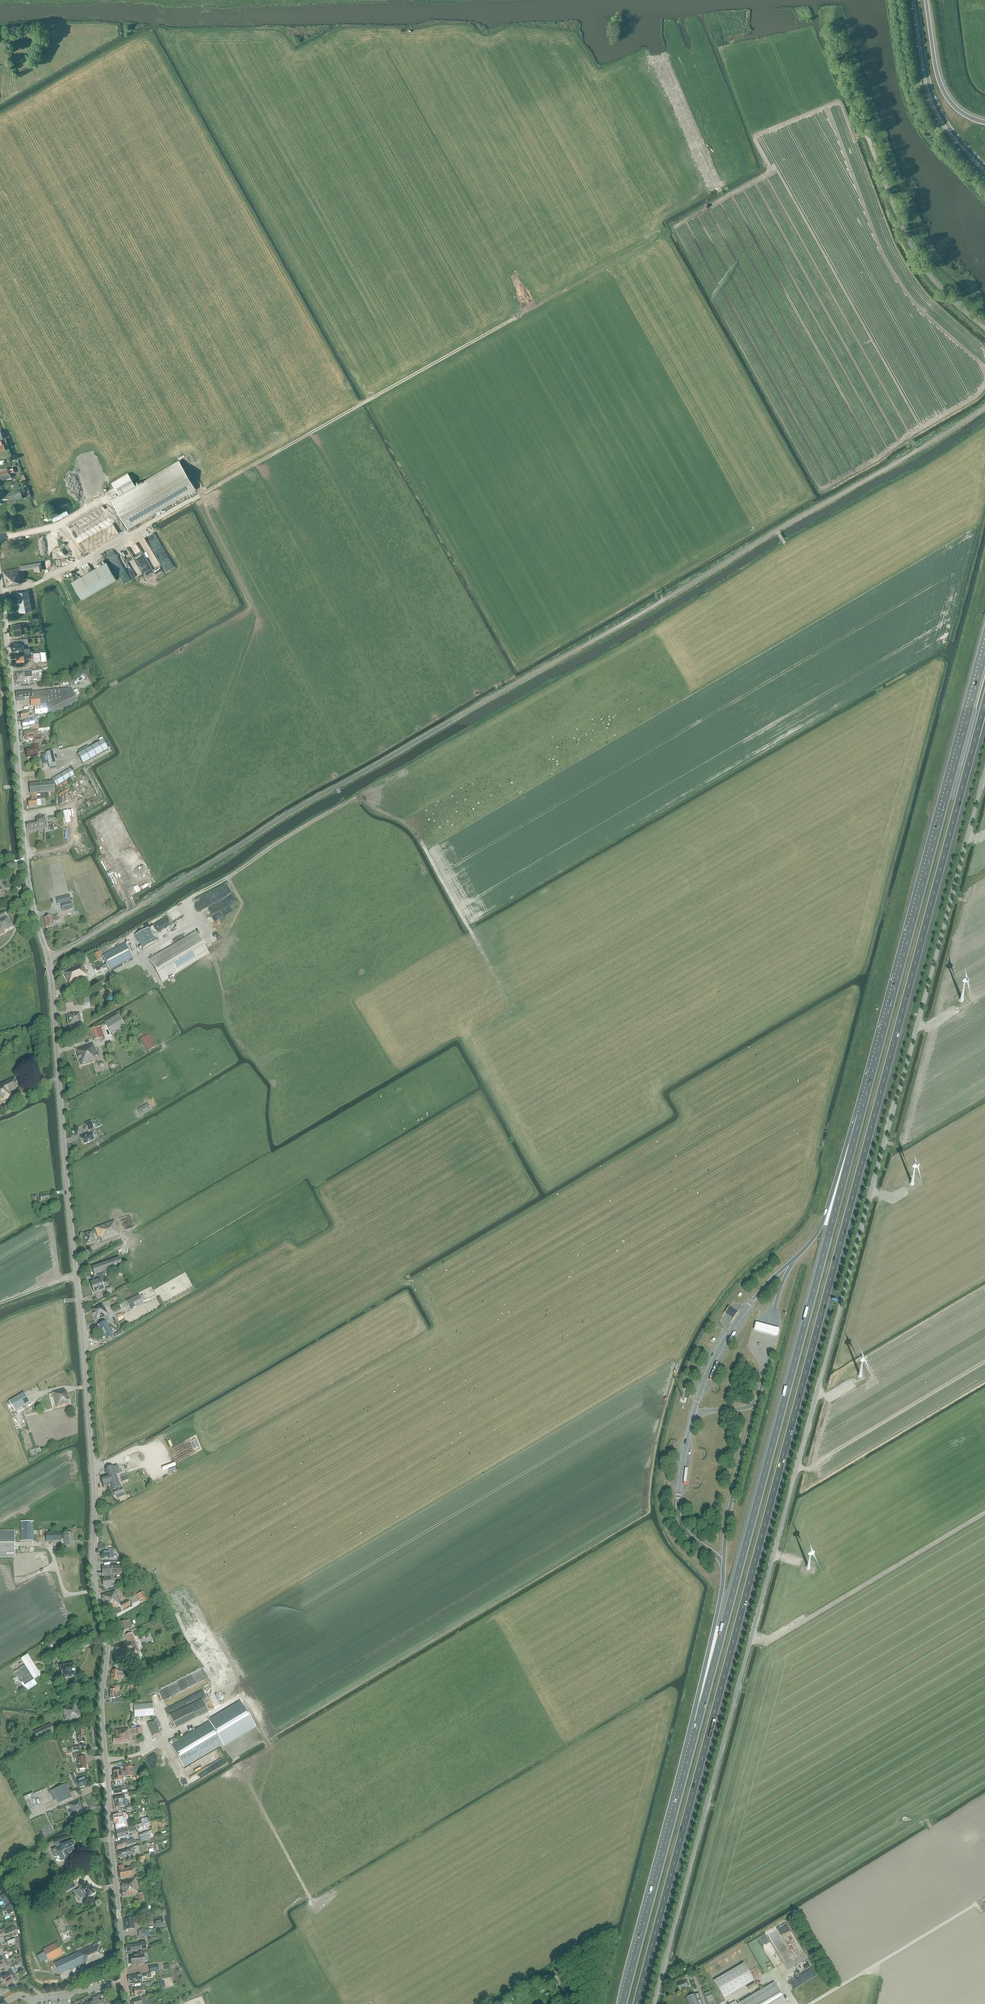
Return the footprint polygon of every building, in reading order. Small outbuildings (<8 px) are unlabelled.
[(118,495),(111,499),(127,527),(150,514),(195,488),(178,460),(139,483),(135,485),(133,483),(128,473),(111,483),(114,488),(118,494),(118,495)] [(22,498),(20,491),(7,496),(9,501),(16,499),(17,500),(22,498)] [(111,519),(104,505),(71,525),(78,538),(111,519)] [(48,524),(39,526),(44,556),(39,557),(40,562),(45,561),(46,568),(56,566),(55,560),(71,557),(65,521),(56,523),(55,522),(48,524)] [(89,550),(89,549),(89,548),(89,546),(88,545),(87,544),(86,543),(85,542),(83,542),(81,542),(80,542),(79,542),(77,544),(76,545),(76,546),(75,547),(75,549),(75,550),(76,551),(76,552),(77,553),(78,555),(79,555),(80,556),(82,556),(83,556),(84,555),(86,555),(87,554),(88,553),(89,551),(89,550)] [(40,563),(40,562),(39,557),(38,547),(14,551),(16,567),(28,565),(29,569),(34,568),(33,564),(40,563)] [(113,554),(107,557),(116,575),(122,572),(113,554)] [(143,558),(135,561),(139,573),(148,570),(143,558)] [(106,561),(71,581),(81,599),(116,579),(106,561)] [(133,565),(128,568),(132,575),(137,572),(133,565)] [(21,574),(25,573),(24,567),(3,570),(6,586),(21,584),(21,579),(22,579),(21,574)] [(117,575),(120,580),(125,577),(122,572),(117,575)] [(32,610),(31,604),(28,590),(15,592),(19,612),(32,610)] [(16,643),(15,643),(15,650),(22,650),(22,653),(29,652),(29,648),(24,649),(24,643),(28,643),(27,638),(16,639),(16,643)] [(31,672),(16,673),(17,681),(21,681),(22,686),(28,685),(27,678),(32,677),(31,672)] [(32,690),(15,692),(16,698),(17,701),(18,702),(25,701),(24,698),(30,698),(31,706),(34,706),(46,705),(47,706),(47,713),(49,717),(78,702),(71,689),(33,692),(32,690)] [(24,713),(20,714),(22,720),(29,719),(29,717),(35,716),(35,715),(47,713),(47,706),(35,707),(35,711),(28,712),(28,711),(24,712),(24,713)] [(33,720),(29,721),(22,723),(23,729),(31,727),(31,730),(39,729),(38,725),(35,726),(33,720)] [(36,734),(37,734),(36,731),(32,731),(28,732),(28,733),(24,734),(25,741),(36,739),(36,744),(43,743),(41,736),(36,737),(36,734)] [(83,764),(108,750),(103,741),(78,755),(83,764)] [(28,759),(38,757),(37,753),(40,753),(39,745),(32,747),(32,750),(26,751),(28,759)] [(42,764),(48,762),(49,769),(57,767),(53,752),(40,755),(42,764)] [(70,769),(52,779),(56,786),(74,776),(70,769)] [(31,800),(28,801),(28,807),(37,807),(37,806),(41,806),(40,800),(49,799),(48,793),(54,792),(54,782),(32,784),(29,784),(30,794),(31,794),(31,800)] [(37,821),(26,824),(28,832),(31,831),(47,827),(45,816),(36,818),(37,821)] [(71,902),(61,904),(63,911),(72,909),(71,902)] [(13,927),(9,919),(8,919),(5,913),(4,912),(0,914),(0,933),(13,927)] [(55,916),(44,919),(46,928),(54,926),(53,922),(56,921),(57,922),(60,921),(59,916),(55,917),(55,916)] [(196,932),(149,960),(162,981),(175,973),(185,991),(255,948),(243,927),(206,949),(196,932)] [(143,949),(156,941),(148,928),(135,936),(143,949)] [(126,943),(102,956),(110,970),(133,958),(126,943)] [(69,985),(88,977),(86,973),(87,973),(83,965),(85,964),(84,962),(63,971),(69,985)] [(70,1025),(81,1023),(80,1014),(77,1014),(76,1013),(68,1015),(70,1025)] [(113,1035),(126,1027),(117,1014),(105,1022),(113,1035)] [(104,1040),(105,1039),(100,1026),(90,1030),(94,1041),(102,1038),(103,1041),(105,1041),(104,1040)] [(145,1033),(138,1037),(144,1049),(152,1045),(145,1033)] [(76,1049),(75,1049),(75,1050),(76,1050),(78,1056),(79,1060),(81,1065),(81,1066),(82,1066),(96,1060),(95,1056),(97,1056),(93,1043),(76,1049)] [(0,1085),(0,1103),(12,1097),(10,1092),(19,1087),(14,1078),(0,1085)] [(141,1116),(152,1110),(148,1103),(138,1109),(141,1116)] [(84,1144),(94,1139),(93,1136),(97,1135),(91,1122),(85,1125),(89,1133),(81,1137),(84,1144)] [(102,1241),(120,1235),(114,1220),(94,1228),(95,1231),(93,1232),(93,1231),(83,1233),(86,1245),(96,1242),(93,1234),(96,1233),(98,1238),(100,1237),(101,1240),(102,1241)] [(119,1258),(111,1260),(115,1271),(118,1270),(117,1267),(122,1265),(119,1258)] [(115,1271),(111,1260),(98,1265),(101,1272),(102,1272),(104,1275),(112,1272),(115,1271)] [(101,1272),(98,1265),(92,1267),(94,1275),(97,1274),(99,1279),(105,1278),(104,1275),(102,1272),(101,1272)] [(105,1278),(99,1279),(90,1282),(94,1294),(105,1290),(103,1284),(106,1282),(105,1278)] [(139,1295),(126,1301),(131,1311),(144,1304),(139,1295)] [(96,1320),(108,1314),(104,1306),(104,1307),(102,1304),(90,1310),(96,1320)] [(734,1310),(730,1307),(725,1314),(730,1317),(734,1319),(738,1313),(734,1310)] [(105,1321),(99,1324),(106,1338),(113,1335),(112,1334),(114,1332),(112,1329),(111,1327),(109,1328),(105,1321)] [(780,1330),(756,1324),(754,1332),(777,1338),(780,1330)] [(57,1408),(71,1404),(68,1392),(66,1393),(66,1391),(65,1390),(53,1393),(57,1408)] [(23,1392),(9,1401),(15,1411),(29,1402),(23,1392)] [(118,1466),(106,1469),(105,1469),(107,1475),(101,1478),(104,1487),(110,1485),(119,1482),(116,1474),(120,1473),(118,1466)] [(121,1487),(119,1482),(110,1485),(114,1496),(124,1493),(122,1487),(121,1487)] [(21,1541),(37,1541),(37,1535),(34,1535),(34,1521),(20,1521),(21,1541)] [(14,1557),(14,1530),(0,1530),(0,1557),(14,1557)] [(72,1533),(64,1533),(64,1536),(61,1536),(61,1533),(46,1532),(46,1541),(61,1541),(61,1539),(64,1539),(65,1546),(71,1546),(73,1546),(72,1533)] [(108,1552),(101,1552),(101,1559),(109,1559),(114,1558),(114,1557),(116,1556),(116,1553),(114,1553),(114,1552),(113,1552),(113,1549),(108,1549),(108,1552)] [(123,1566),(102,1567),(102,1575),(104,1575),(104,1579),(102,1579),(103,1586),(112,1585),(111,1579),(114,1578),(114,1574),(124,1574),(123,1566)] [(115,1591),(102,1595),(103,1599),(102,1599),(106,1610),(121,1605),(122,1609),(130,1605),(128,1600),(120,1602),(116,1590),(115,1591)] [(145,1598),(142,1592),(137,1595),(140,1600),(145,1598)] [(129,1620),(120,1623),(123,1631),(132,1628),(129,1620)] [(116,1650),(115,1651),(119,1661),(141,1653),(132,1633),(125,1636),(128,1642),(115,1646),(116,1650)] [(21,1659),(10,1666),(26,1691),(37,1684),(34,1679),(41,1675),(28,1654),(21,1659)] [(74,1664),(60,1666),(61,1673),(71,1672),(75,1672),(74,1670),(74,1669),(75,1669),(74,1664)] [(111,1680),(119,1680),(120,1677),(122,1677),(123,1676),(123,1673),(123,1672),(112,1670),(111,1680)] [(118,1694),(118,1686),(114,1686),(114,1690),(110,1690),(110,1699),(116,1699),(116,1694),(118,1694)] [(202,1699),(189,1705),(169,1715),(175,1728),(195,1718),(208,1712),(202,1699)] [(70,1724),(82,1718),(75,1703),(60,1710),(61,1712),(62,1711),(66,1720),(67,1720),(70,1724)] [(153,1703),(134,1705),(135,1717),(154,1715),(153,1703)] [(160,1733),(155,1721),(147,1724),(152,1736),(160,1733)] [(173,1743),(171,1745),(184,1767),(222,1744),(209,1722),(176,1741),(175,1738),(172,1740),(173,1743)] [(51,1723),(33,1732),(37,1740),(55,1732),(51,1723)] [(116,1737),(113,1737),(114,1743),(130,1742),(129,1729),(116,1730),(116,1737)] [(85,1742),(84,1730),(76,1731),(78,1743),(85,1742)] [(77,1758),(78,1769),(86,1768),(87,1768),(87,1765),(86,1764),(85,1764),(85,1762),(86,1762),(85,1757),(81,1757),(81,1753),(73,1754),(74,1758),(77,1758)] [(125,1771),(113,1772),(114,1782),(115,1782),(115,1786),(123,1785),(122,1781),(123,1781),(122,1777),(125,1776),(129,1776),(133,1776),(132,1766),(131,1767),(131,1764),(125,1764),(125,1767),(125,1771)] [(89,1783),(86,1776),(77,1780),(76,1778),(71,1780),(73,1785),(77,1783),(79,1788),(89,1783)] [(62,1786),(53,1790),(59,1803),(72,1798),(66,1784),(65,1781),(61,1783),(62,1786)] [(38,1806),(33,1793),(24,1797),(29,1809),(38,1806)] [(114,1799),(115,1801),(115,1802),(116,1808),(126,1807),(126,1811),(133,1810),(132,1805),(129,1806),(128,1800),(125,1800),(125,1796),(115,1798),(114,1799)] [(76,1811),(82,1808),(79,1801),(70,1805),(72,1810),(69,1812),(71,1817),(78,1814),(76,1811)] [(125,1815),(114,1817),(115,1823),(116,1823),(117,1827),(116,1828),(117,1831),(123,1830),(122,1827),(127,1827),(125,1815)] [(117,1831),(116,1832),(118,1839),(125,1837),(129,1835),(128,1833),(138,1830),(136,1825),(123,1830),(117,1831)] [(138,1835),(140,1841),(150,1838),(147,1832),(138,1835)] [(54,1841),(56,1848),(51,1850),(54,1858),(59,1856),(61,1861),(76,1855),(73,1847),(74,1845),(73,1843),(71,1842),(61,1846),(60,1843),(70,1839),(68,1835),(54,1841)] [(128,1840),(116,1843),(118,1850),(128,1847),(130,1845),(137,1843),(138,1842),(137,1839),(135,1840),(132,1838),(130,1840),(128,1840)] [(119,1854),(118,1855),(119,1857),(120,1858),(131,1856),(131,1853),(135,1852),(134,1847),(130,1848),(130,1849),(118,1852),(119,1854)] [(119,1870),(121,1878),(130,1877),(131,1878),(134,1877),(132,1867),(124,1869),(123,1866),(119,1866),(120,1870),(119,1870)] [(122,1897),(139,1893),(136,1878),(122,1882),(123,1885),(120,1885),(122,1897)] [(73,1881),(66,1885),(69,1890),(76,1886),(73,1881)] [(79,1896),(76,1898),(78,1902),(80,1902),(87,1898),(87,1897),(95,1892),(92,1886),(90,1887),(88,1882),(86,1884),(84,1881),(78,1884),(81,1888),(76,1891),(79,1896)] [(125,1919),(126,1929),(134,1928),(134,1918),(125,1919)] [(49,1962),(64,1954),(57,1942),(43,1950),(44,1952),(38,1955),(41,1963),(48,1960),(49,1962)] [(126,1952),(147,1949),(146,1942),(140,1942),(140,1944),(125,1946),(126,1952)] [(98,1943),(54,1963),(59,1974),(85,1962),(86,1965),(104,1956),(98,1943)] [(131,1956),(132,1965),(136,1964),(136,1965),(137,1965),(137,1964),(139,1964),(144,1964),(143,1952),(139,1953),(140,1955),(131,1956)] [(6,1960),(0,1963),(0,1969),(3,1967),(5,1970),(10,1967),(6,1960)] [(805,1960),(792,1965),(794,1971),(807,1966),(805,1960)] [(744,1963),(714,1981),(724,1998),(754,1981),(744,1963)] [(1,1978),(3,1982),(11,1977),(14,1975),(10,1967),(5,1970),(6,1973),(0,1977),(1,1978)] [(796,1975),(799,1982),(813,1975),(810,1969),(796,1975)] [(142,1982),(142,1979),(142,1977),(143,1976),(143,1977),(144,1977),(144,1979),(145,1979),(147,1979),(146,1974),(141,1975),(128,1976),(129,1984),(142,1982)] [(11,1977),(3,1982),(5,1985),(6,1986),(12,1983),(14,1985),(19,1982),(17,1979),(14,1975),(11,1977)] [(685,1981),(677,1984),(680,1990),(687,1987),(687,1986),(689,1985),(687,1981),(685,1982),(685,1981)] [(774,1982),(736,2003),(787,2003),(774,1982)] [(142,1988),(134,1989),(135,1996),(143,1995),(142,1991),(146,1991),(145,1988),(142,1988)] [(698,1993),(687,1997),(689,2003),(703,2003),(698,1993)] [(708,2003),(717,2003),(713,1994),(705,1997),(708,2003)]
